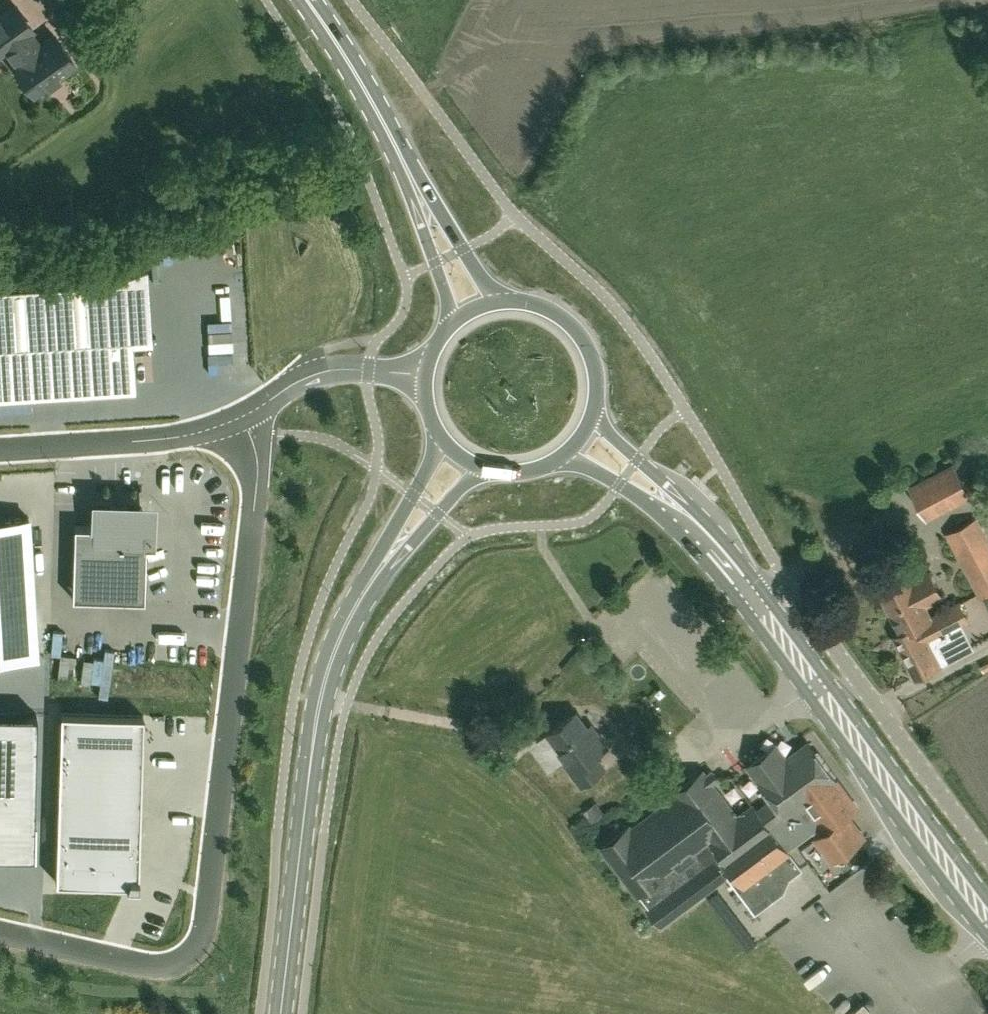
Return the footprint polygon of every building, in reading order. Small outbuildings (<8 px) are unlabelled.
[(0,15),(0,52),(6,48),(15,61),(13,63),(34,93),(75,64),(53,34),(38,45),(29,32),(32,29),(15,5),(0,15)] [(0,283),(0,387),(82,381),(90,381),(90,383),(93,383),(93,382),(133,379),(131,339),(132,339),(132,336),(130,336),(130,332),(110,333),(106,276),(0,283)] [(926,516),(969,493),(953,465),(911,487),(926,516)] [(94,506),(94,526),(74,525),(71,597),(143,599),(146,527),(142,527),(142,507),(94,506)] [(36,656),(27,516),(0,518),(0,658),(36,656)] [(976,516),(947,531),(987,610),(987,540),(976,516)] [(901,631),(930,617),(923,604),(941,594),(929,572),(911,581),(910,579),(881,594),(901,631)] [(930,617),(901,631),(894,635),(916,676),(964,650),(951,626),(968,618),(959,601),(930,617)] [(200,670),(201,683),(214,682),(213,669),(200,670)] [(592,755),(607,744),(596,730),(592,733),(575,711),(548,732),(569,759),(565,763),(581,784),(602,768),(592,755)] [(55,874),(130,876),(127,883),(138,884),(143,715),(60,712),(55,874)] [(33,854),(36,713),(0,713),(0,853),(33,854)] [(549,777),(565,767),(547,739),(531,749),(549,777)] [(847,814),(857,807),(809,741),(788,757),(778,742),(748,764),(773,798),(758,810),(754,804),(737,817),(712,783),(717,779),(710,769),(705,773),(703,770),(675,791),(676,794),(631,827),(629,825),(601,846),(637,893),(638,892),(649,907),(647,908),(660,925),(727,875),(755,913),(773,899),(768,893),(801,868),(787,849),(811,831),(832,859),(863,836),(847,814)]
